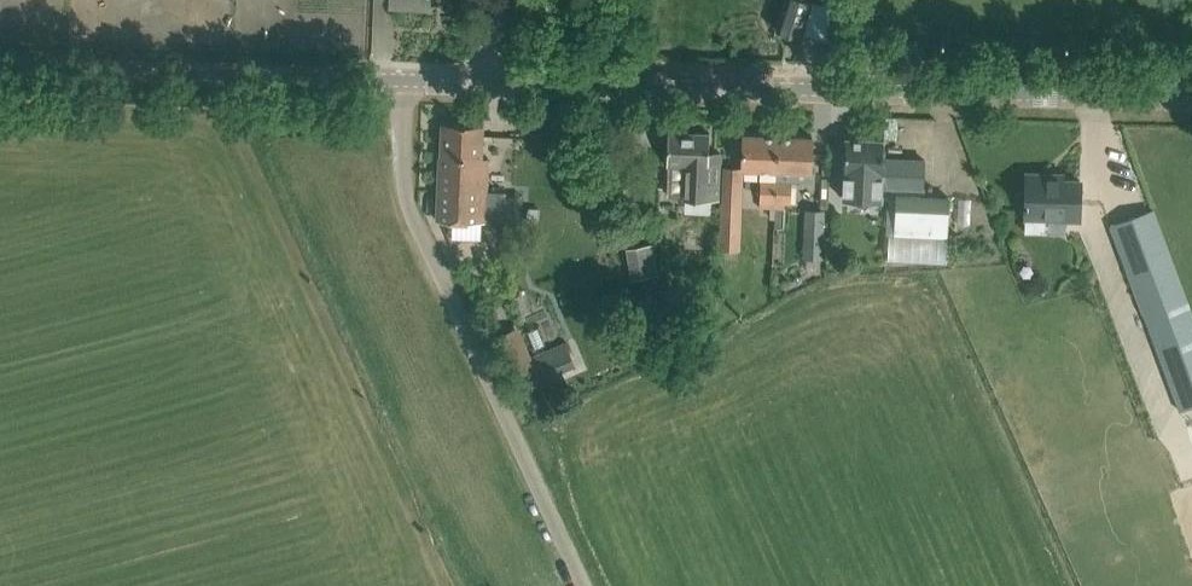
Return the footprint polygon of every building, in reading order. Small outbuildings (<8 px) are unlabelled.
[(783,6),(776,30),(801,37),(812,0),(811,0),(785,0),(783,6)] [(482,157),(483,125),(442,123),(438,220),(485,222),(485,221),(486,193),(488,158),(482,157)] [(669,195),(685,196),(685,199),(718,200),(720,153),(709,153),(709,133),(668,131),(667,164),(670,164),(669,195)] [(759,200),(775,201),(778,136),(743,134),(742,168),(760,169),(759,200)] [(778,136),(775,201),(783,201),(790,202),(791,170),(811,171),(813,137),(778,136)] [(884,140),(846,139),(843,198),(881,199),(882,185),(922,187),(923,162),(883,160),(884,140)] [(612,150),(620,185),(638,181),(629,146),(612,150)] [(1027,174),(1026,198),(1025,233),(1044,234),(1044,217),(1079,218),(1080,180),(1048,179),(1048,174),(1027,174)] [(486,193),(485,221),(504,222),(506,193),(486,193)] [(947,198),(896,195),(895,235),(946,237),(947,198)] [(775,201),(774,212),(783,213),(783,201),(775,201)] [(740,207),(724,206),(722,250),(738,251),(740,207)] [(1110,225),(1119,247),(1178,411),(1191,406),(1191,316),(1162,232),(1153,209),(1110,225)] [(804,246),(822,248),(824,212),(806,211),(804,246)] [(651,243),(625,248),(630,278),(656,273),(651,243)] [(565,344),(559,346),(537,356),(546,377),(574,366),(565,344)]
